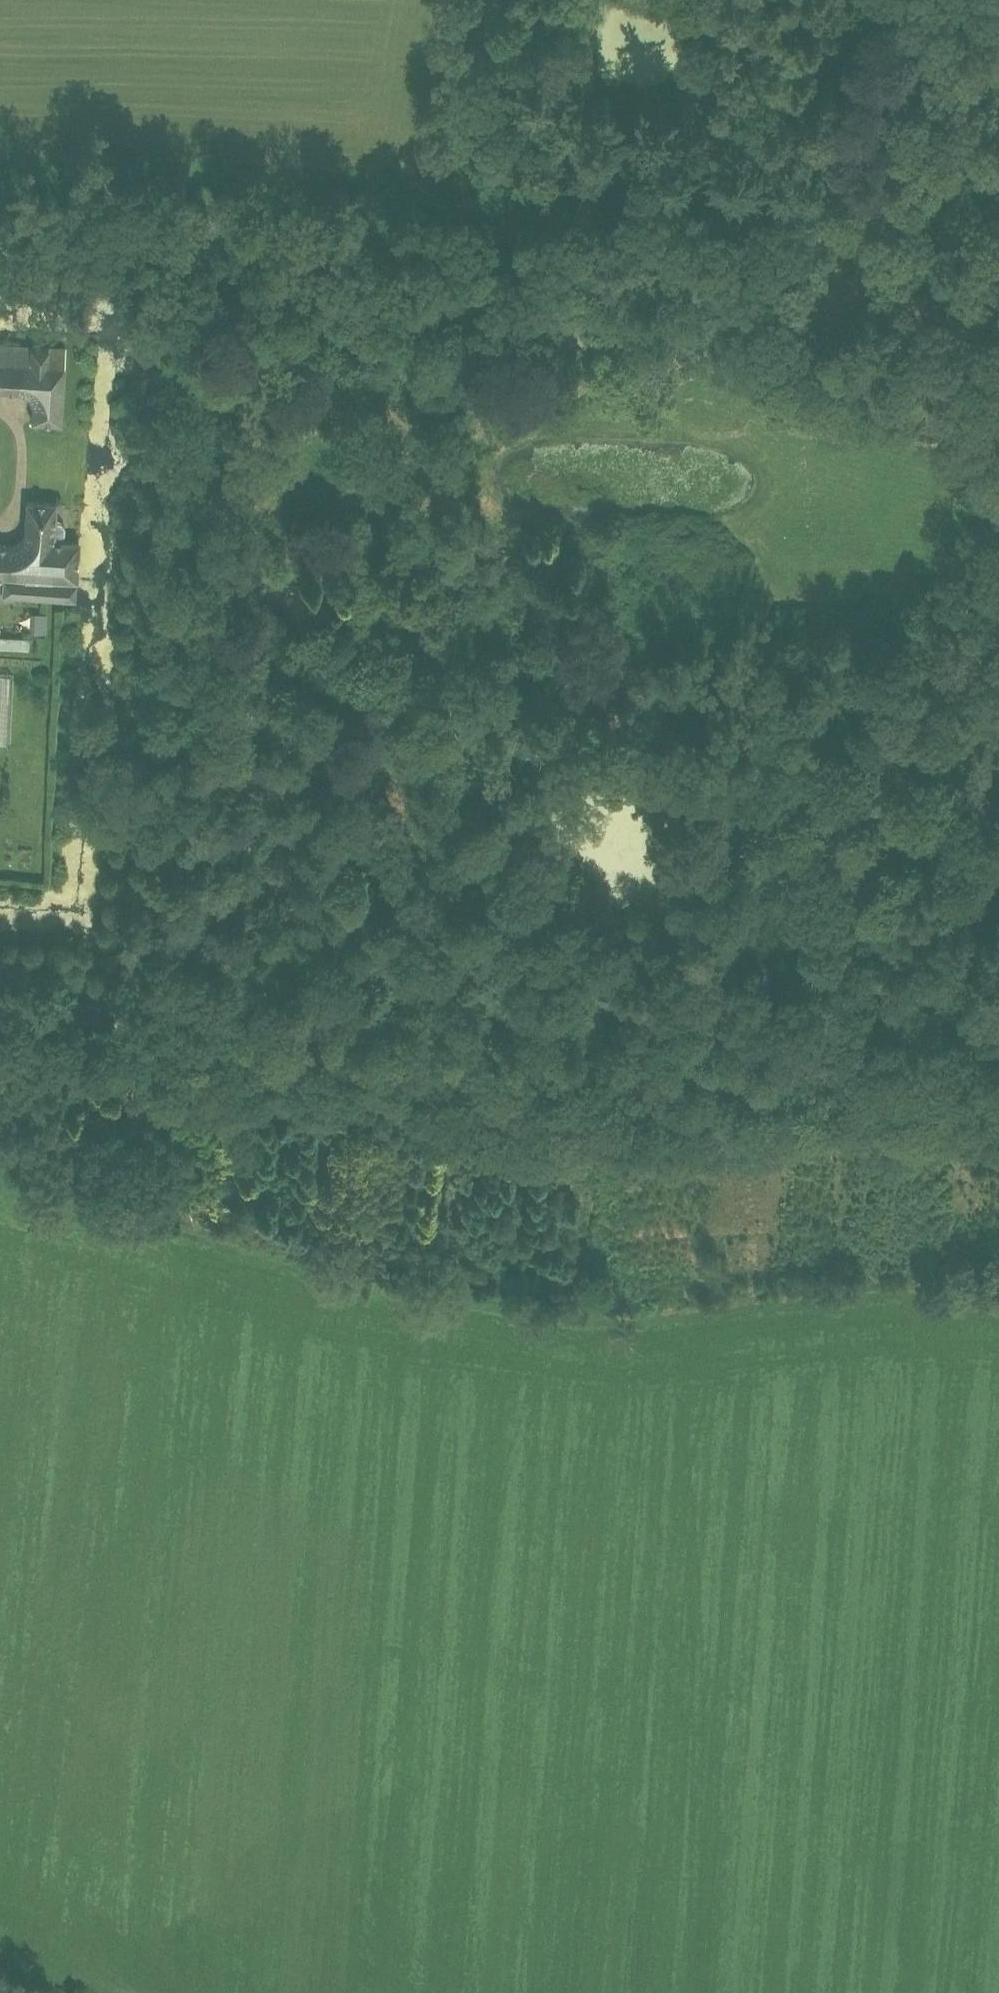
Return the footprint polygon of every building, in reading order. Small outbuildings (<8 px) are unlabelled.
[(32,420),(61,421),(64,348),(0,346),(0,389),(20,390),(22,391),(26,393),(29,396),(32,401),(33,406),(33,418),(32,420)] [(66,542),(66,528),(62,521),(54,521),(55,504),(27,502),(25,528),(25,533),(23,538),(19,542),(16,546),(13,548),(10,549),(6,549),(0,548),(0,576),(3,577),(2,591),(75,597),(78,543),(66,542)]
